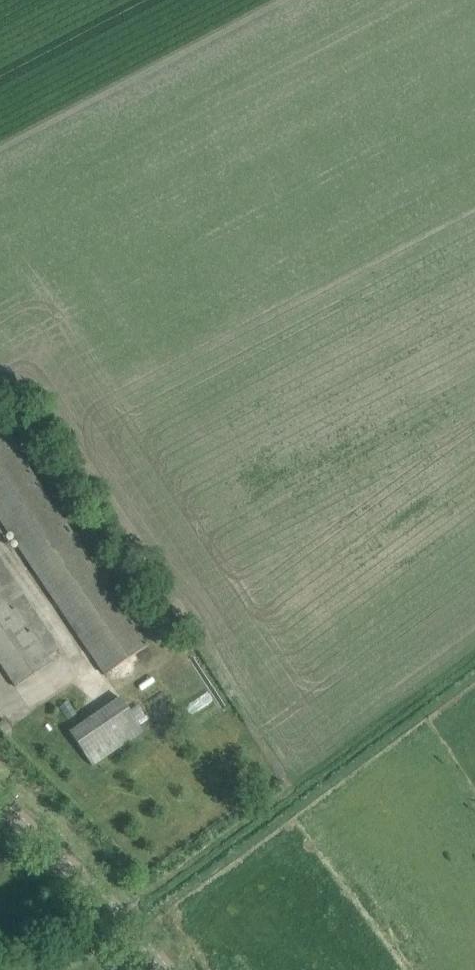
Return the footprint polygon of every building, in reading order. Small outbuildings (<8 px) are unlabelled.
[(0,426),(0,520),(110,676),(157,643),(3,424),(0,426)] [(18,687),(56,661),(53,657),(61,651),(0,562),(0,662),(18,687)] [(117,695),(65,731),(91,767),(143,731),(117,695)]
